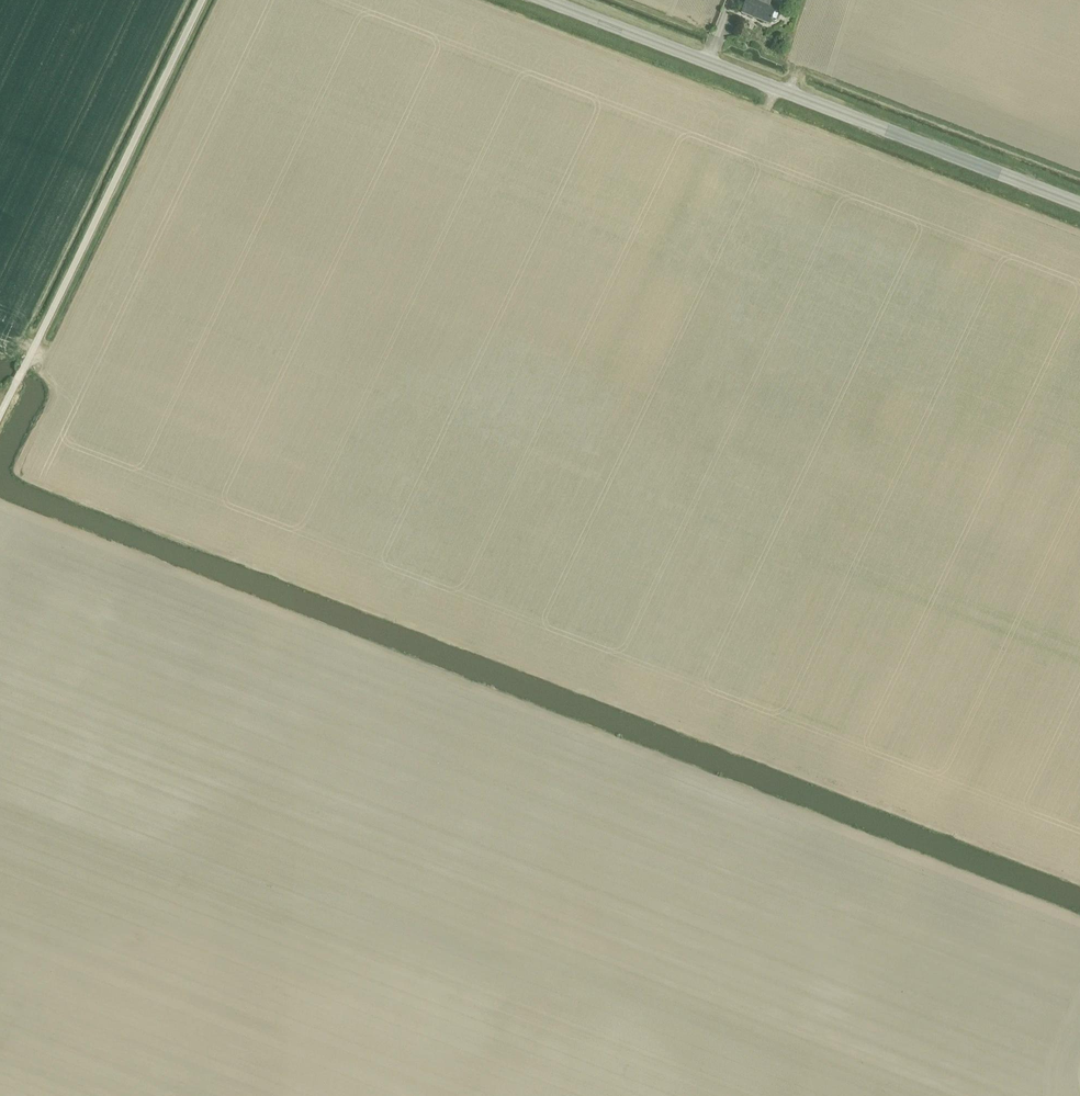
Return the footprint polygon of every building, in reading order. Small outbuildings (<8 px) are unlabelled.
[(772,21),(775,22),(778,21),(781,14),(779,11),(776,10),(776,9),(770,7),(772,1),(769,0),(759,0),(758,2),(752,0),(748,0),(742,14),(770,25),(772,21)]
